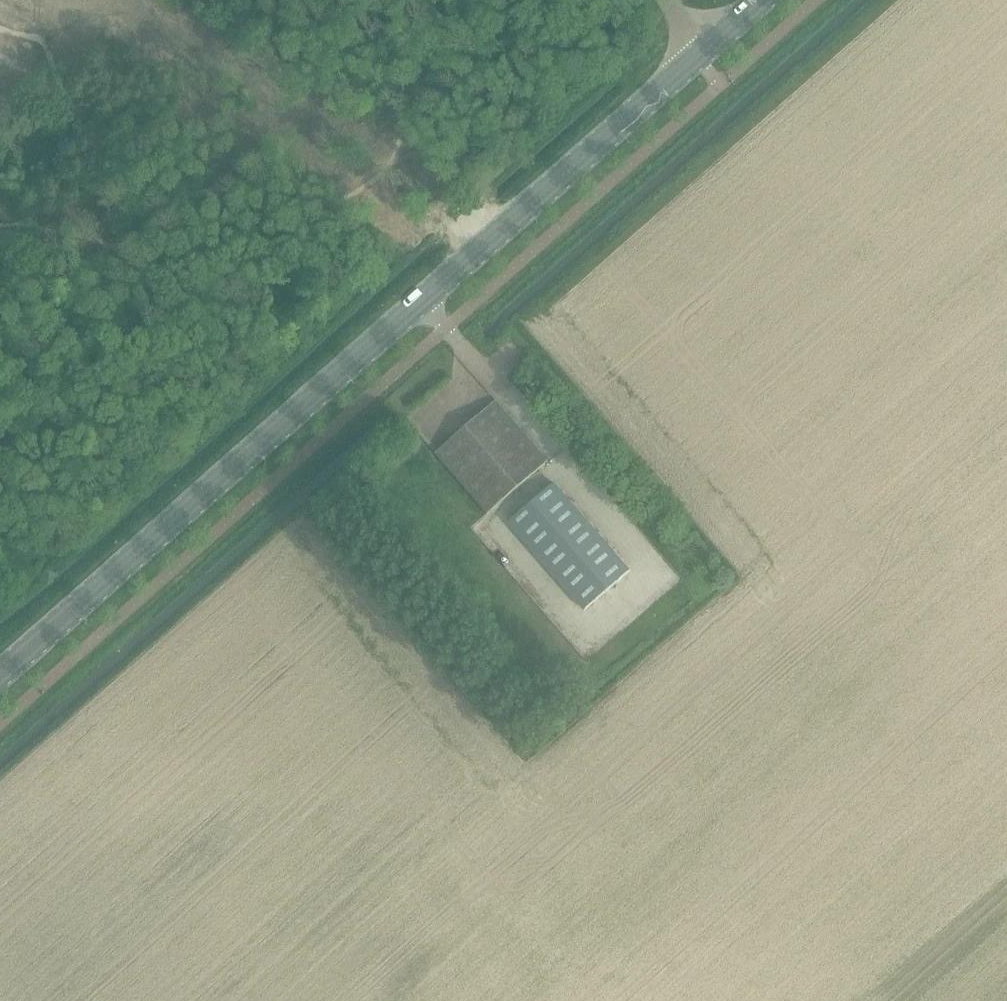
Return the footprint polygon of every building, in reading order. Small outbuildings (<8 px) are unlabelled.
[(496,401),(435,454),(487,514),(548,462),(496,401)] [(554,483),(509,523),(585,610),(630,571),(554,483)]
